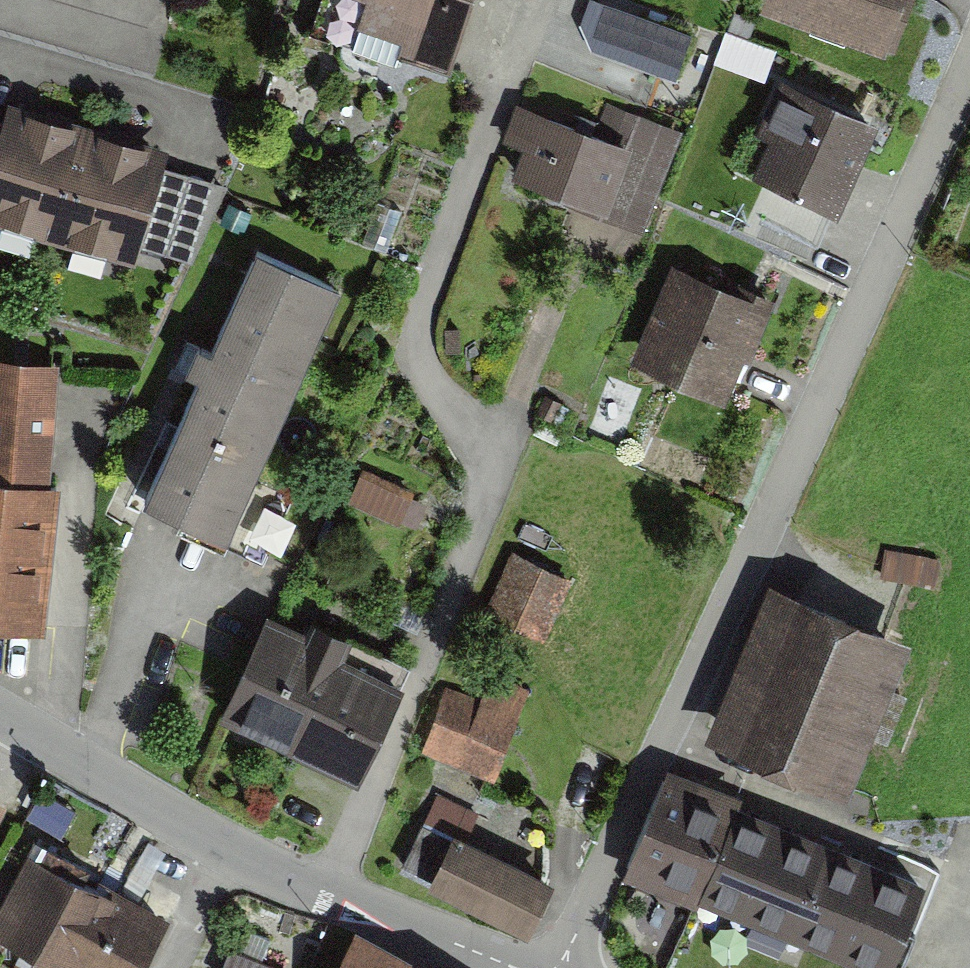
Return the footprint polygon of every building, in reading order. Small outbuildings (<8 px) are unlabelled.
[(358,19),(403,34),(400,43),(415,48),(450,60),(470,0),(365,0),(358,19)] [(887,42),(902,0),(763,0),(887,42)] [(596,1),(580,45),(680,79),(695,36),(596,1)] [(758,138),(773,145),(757,181),(842,219),(883,126),(783,82),(758,138)] [(10,98),(4,116),(0,130),(0,221),(136,261),(141,243),(165,162),(170,146),(10,98)] [(504,142),(524,149),(512,179),(567,201),(565,205),(642,234),(682,132),(607,103),(594,135),(518,106),(504,142)] [(165,162),(141,243),(193,258),(228,181),(165,162)] [(257,244),(212,345),(198,339),(186,365),(200,371),(146,489),(229,526),(340,281),(257,244)] [(755,309),(662,272),(620,377),(713,414),(755,309)] [(0,361),(0,629),(32,632),(48,486),(41,485),(54,366),(0,361)] [(411,524),(420,491),(361,475),(353,508),(411,524)] [(573,576),(512,550),(485,613),(546,639),(573,576)] [(917,647),(773,587),(707,745),(851,805),(917,647)] [(224,716),(359,779),(413,663),(310,615),(305,627),(268,610),(219,714),(224,716)] [(532,692),(457,663),(421,755),(496,783),(532,692)] [(737,800),(741,791),(667,762),(622,871),(697,902),(700,895),(880,967),(887,967),(925,876),(737,800)] [(555,876),(455,827),(429,881),(529,929),(555,876)] [(21,853),(0,898),(0,942),(56,967),(132,967),(156,916),(21,853)] [(354,927),(334,967),(440,967),(354,927)] [(237,956),(232,967),(267,967),(237,956)]
